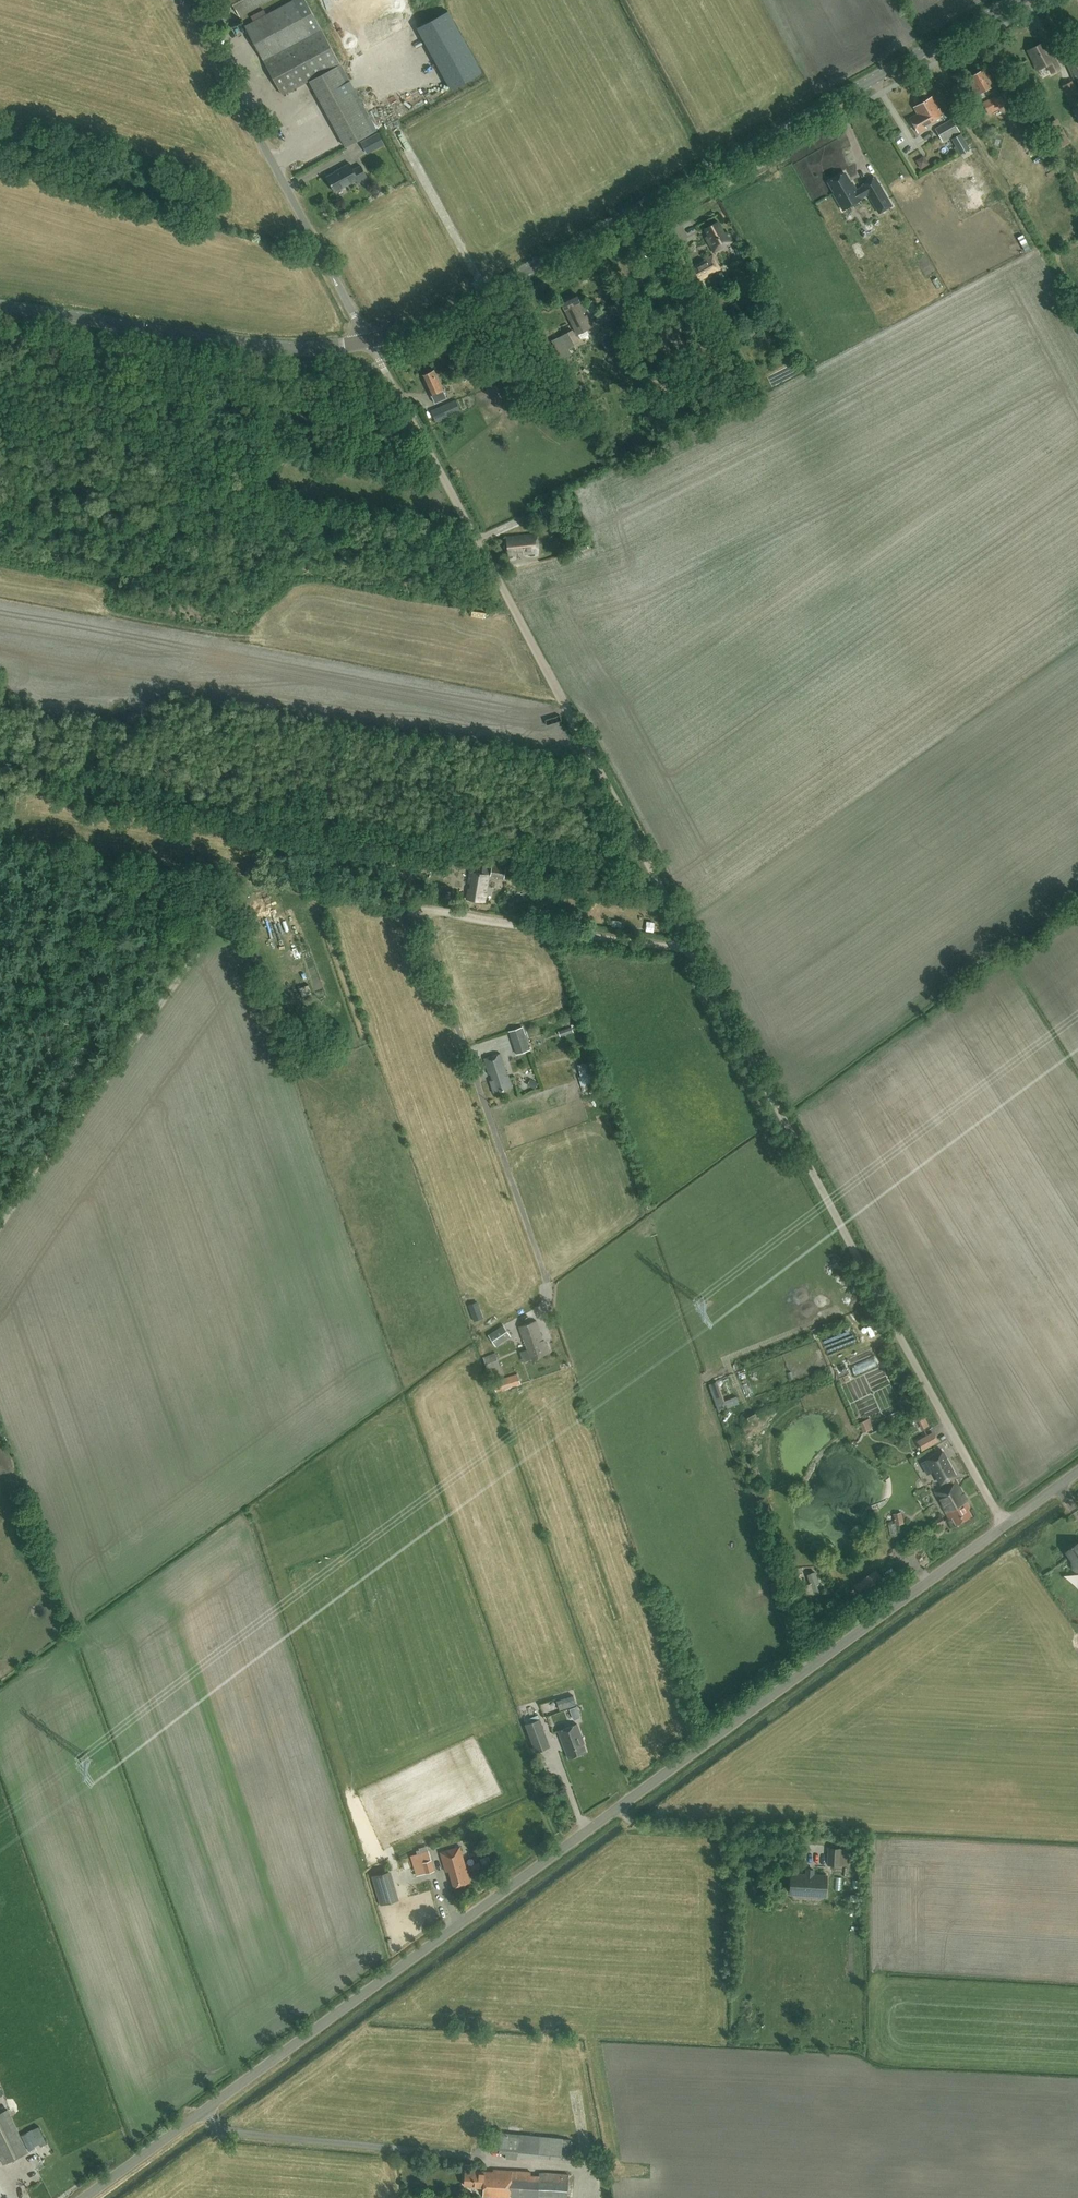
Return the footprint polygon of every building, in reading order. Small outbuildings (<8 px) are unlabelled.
[(239,16),(270,0),(231,0),(239,16)] [(253,21),(247,24),(284,93),(308,80),(345,147),(376,130),(340,63),(305,0),(292,0),(266,14),(264,9),(250,16),(253,21)] [(1036,70),(1047,64),(1051,73),(1060,68),(1055,60),(1053,54),(1051,55),(1044,41),(1027,50),(1034,64),(1033,64),(1036,70)] [(1070,67),(1077,84),(1077,63),(1070,67)] [(990,75),(989,76),(985,68),(967,78),(976,95),(995,85),(990,75)] [(1072,80),(1062,85),(1075,109),(1077,107),(1077,91),(1072,80)] [(1022,97),(1016,85),(1000,93),(982,101),(989,114),(1022,97)] [(1036,93),(1028,98),(1039,116),(1046,112),(1036,93)] [(932,96),(913,107),(917,114),(909,118),(917,132),(926,128),(925,126),(943,115),(932,96)] [(952,118),(935,128),(942,142),(960,132),(952,118)] [(1061,142),(1069,137),(1065,129),(1057,134),(1061,142)] [(361,142),(368,154),(384,144),(378,132),(361,142)] [(960,133),(951,139),(960,154),(970,149),(960,133)] [(1037,143),(1040,148),(1046,146),(1043,140),(1037,143)] [(368,177),(362,165),(354,169),(350,162),(340,168),(340,169),(328,175),(336,191),(357,179),(359,182),(368,177)] [(845,173),(829,182),(835,192),(833,193),(843,209),(862,198),(861,197),(868,193),(864,186),(857,190),(852,182),(851,183),(845,173)] [(727,231),(724,233),(718,221),(704,229),(709,238),(707,240),(714,252),(732,241),(727,231)] [(1023,234),(1017,237),(1025,252),(1030,249),(1023,234)] [(699,281),(721,270),(713,255),(702,260),(703,260),(692,266),(699,281)] [(715,297),(720,306),(721,308),(732,302),(728,294),(724,297),(722,293),(715,297)] [(576,294),(561,302),(565,311),(572,324),(585,318),(578,304),(581,303),(576,294)] [(498,358),(478,363),(480,372),(500,367),(498,358)] [(421,375),(434,403),(446,398),(433,370),(421,375)] [(436,422),(454,413),(460,410),(455,399),(449,402),(431,410),(436,422)] [(539,506),(543,514),(555,508),(551,500),(539,506)] [(524,552),(524,554),(539,552),(537,534),(507,537),(509,555),(518,554),(518,553),(524,552)] [(453,859),(452,867),(460,868),(462,860),(453,859)] [(482,873),(470,871),(468,883),(471,883),(470,888),(469,888),(467,899),(484,901),(488,874),(490,874),(490,876),(497,876),(497,878),(504,879),(506,866),(492,865),(491,866),(484,865),(482,873)] [(523,1026),(508,1031),(516,1054),(530,1049),(523,1026)] [(508,1074),(507,1075),(500,1054),(484,1059),(489,1075),(492,1074),(493,1079),(489,1080),(493,1093),(512,1087),(508,1074)] [(577,1064),(581,1077),(593,1073),(590,1060),(577,1064)] [(546,1342),(544,1342),(536,1320),(518,1327),(524,1344),(526,1343),(528,1349),(520,1352),(523,1361),(550,1351),(546,1342)] [(496,1346),(511,1336),(503,1324),(488,1334),(496,1346)] [(849,1328),(825,1337),(828,1345),(852,1336),(849,1328)] [(504,1375),(496,1352),(483,1356),(491,1380),(504,1375)] [(853,1364),(855,1371),(876,1366),(874,1358),(853,1364)] [(521,1383),(517,1373),(492,1381),(496,1391),(521,1383)] [(929,1426),(925,1415),(917,1419),(922,1429),(929,1426)] [(872,1422),(870,1417),(859,1423),(863,1432),(871,1429),(869,1423),(872,1422)] [(950,1483),(954,1481),(951,1476),(955,1474),(941,1448),(926,1456),(940,1482),(948,1478),(950,1483)] [(970,1507),(967,1501),(956,1480),(954,1481),(950,1483),(935,1491),(949,1518),(952,1517),(955,1523),(972,1515),(968,1508),(970,1507)] [(901,1512),(893,1514),(895,1525),(904,1523),(901,1512)] [(923,1540),(914,1545),(924,1563),(933,1558),(923,1540)] [(1077,1567),(1077,1542),(1066,1551),(1076,1564),(1077,1565),(1077,1567)] [(877,1565),(856,1579),(862,1587),(882,1573),(877,1565)] [(857,1590),(864,1600),(886,1585),(879,1575),(857,1590)] [(557,1700),(560,1710),(576,1704),(573,1695),(557,1700)] [(525,1724),(535,1752),(550,1746),(539,1719),(525,1724)] [(584,1743),(577,1724),(558,1731),(568,1758),(586,1751),(583,1743),(584,1743)] [(449,1871),(454,1887),(470,1882),(459,1846),(440,1852),(446,1871),(449,1871)] [(827,1864),(841,1865),(849,1865),(849,1849),(828,1848),(827,1864)] [(411,1855),(416,1875),(435,1870),(432,1859),(428,1850),(411,1855)] [(471,1864),(473,1870),(481,1867),(479,1862),(471,1864)] [(827,1875),(792,1873),(790,1893),(825,1895),(827,1875)] [(396,1900),(392,1886),(376,1890),(380,1905),(396,1900)] [(3,2163),(28,2151),(8,2109),(0,2113),(0,2157),(3,2163)] [(561,2159),(563,2138),(563,2137),(519,2132),(519,2139),(487,2136),(486,2150),(499,2151),(499,2153),(506,2153),(505,2158),(517,2159),(517,2156),(561,2159)] [(563,2138),(561,2159),(569,2160),(571,2138),(563,2138)] [(539,2171),(539,2175),(531,2174),(531,2171),(493,2168),(493,2170),(465,2169),(464,2184),(474,2185),(474,2186),(483,2186),(483,2196),(510,2197),(567,2197),(569,2173),(539,2171)]
